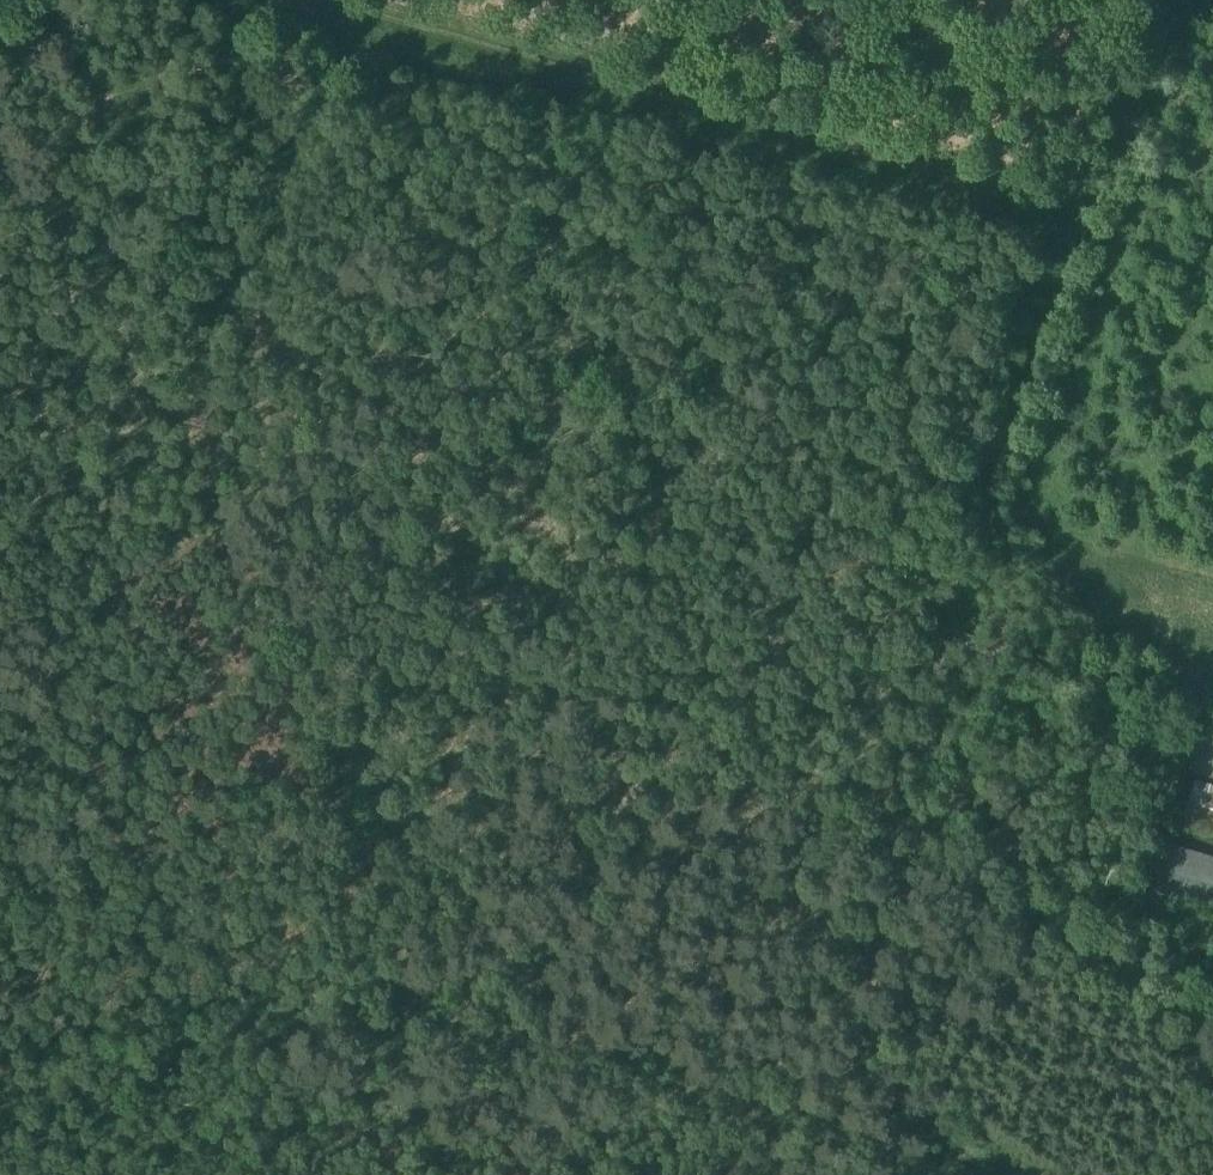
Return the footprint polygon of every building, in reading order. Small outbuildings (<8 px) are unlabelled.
[(1197,733),(1187,766),(1212,773),(1212,738),(1197,733)] [(1196,779),(1184,818),(1195,821),(1197,817),(1212,822),(1212,784),(1196,779)] [(1212,896),(1212,847),(1171,835),(1158,880),(1212,896)]
